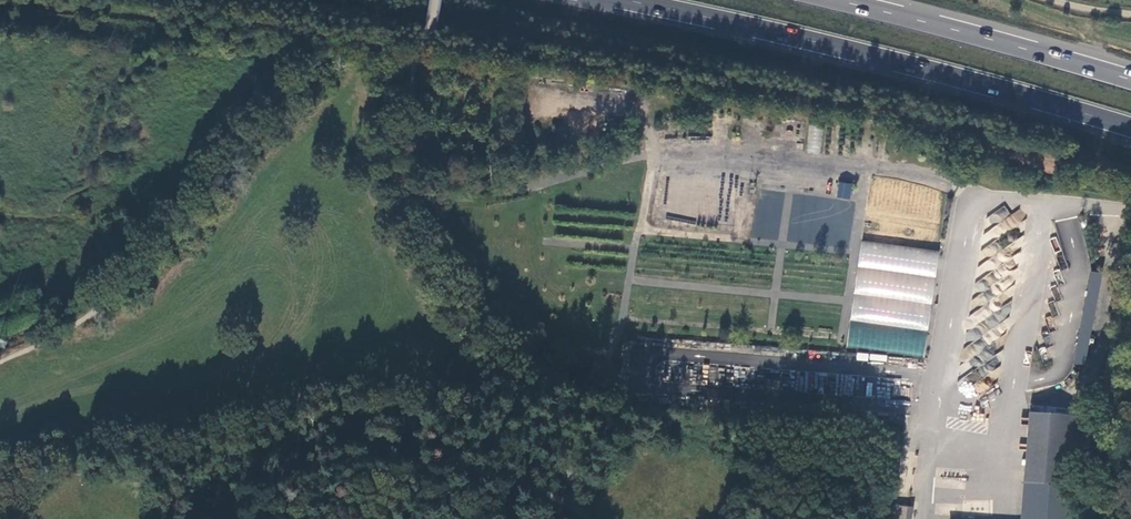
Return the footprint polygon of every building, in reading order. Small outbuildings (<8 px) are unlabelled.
[(850,199),(851,183),(838,182),(837,198),(850,199)] [(987,217),(993,226),(1010,214),(1004,205),(987,217)] [(1012,228),(1026,216),(1019,208),(1005,220),(1012,228)] [(940,253),(862,242),(848,347),(923,358),(940,253)] [(1085,365),(1101,273),(1090,271),(1073,363),(1085,365)] [(1066,419),(1026,415),(1021,485),(1061,488),(1066,419)] [(1019,487),(1017,518),(1072,518),(1073,490),(1019,487)] [(908,510),(891,508),(889,518),(907,518),(908,510)]
